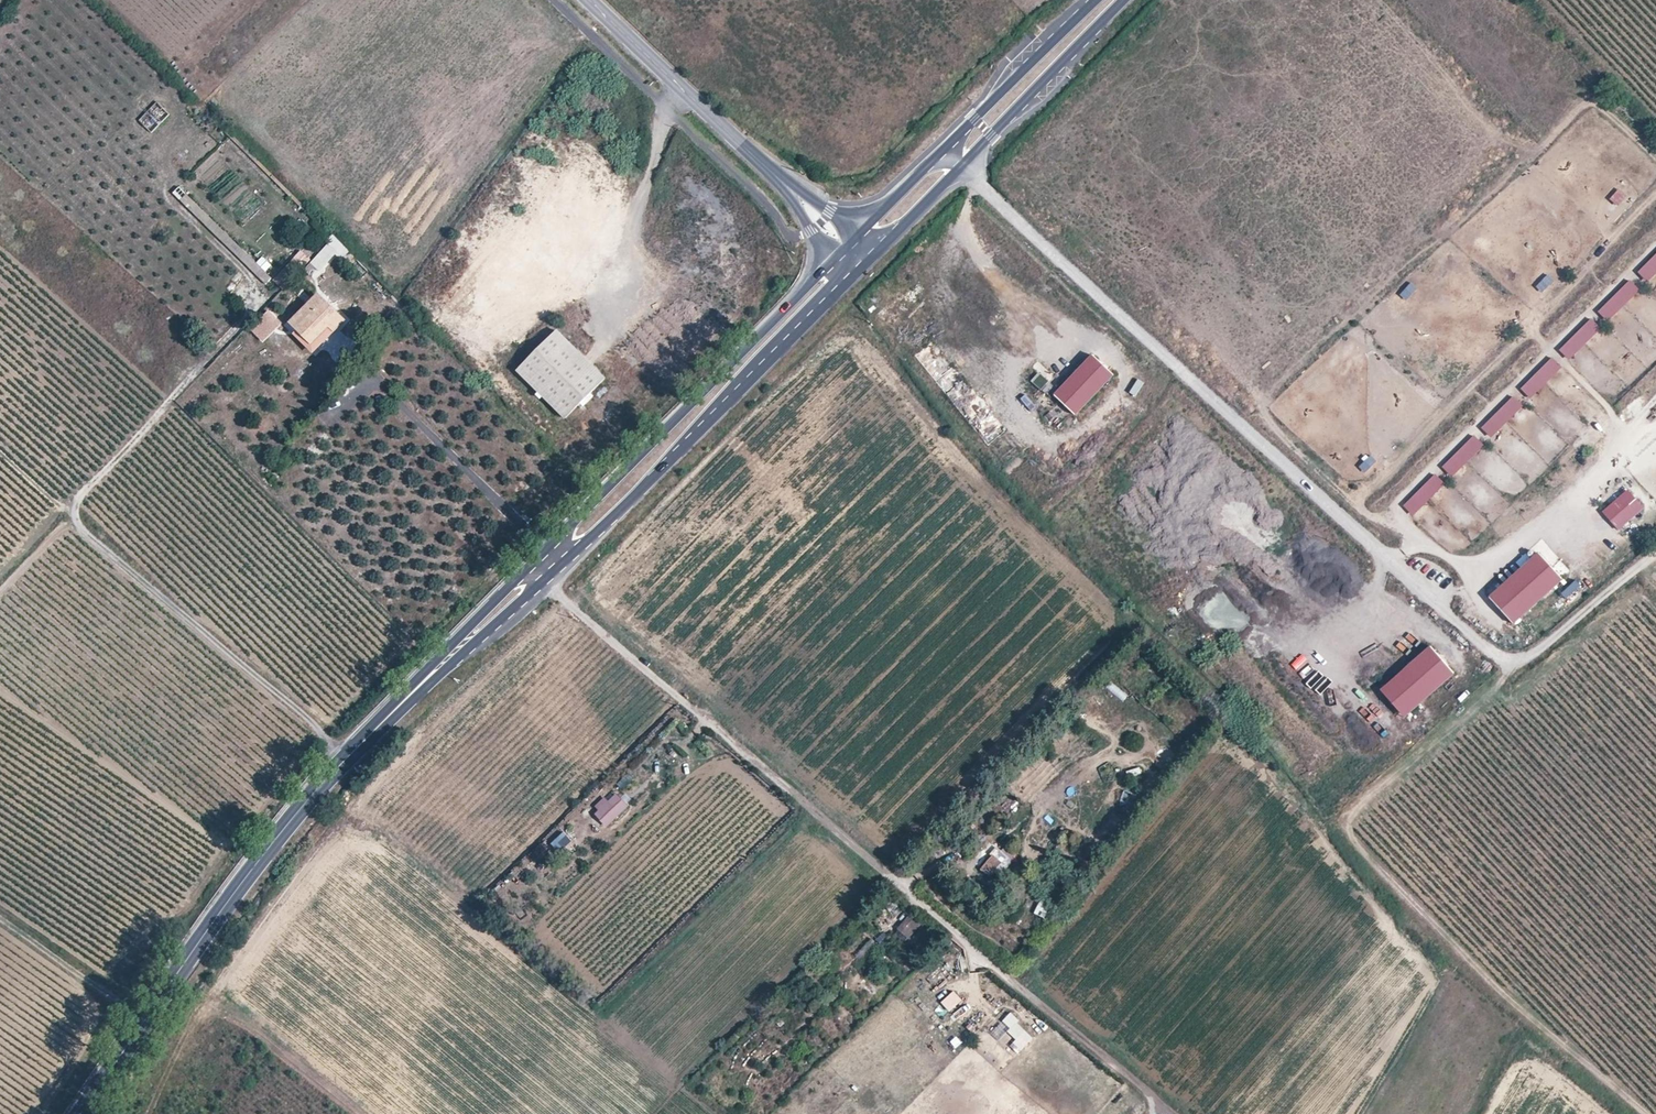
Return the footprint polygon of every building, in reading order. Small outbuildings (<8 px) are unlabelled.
[(152,135),(170,116),(157,103),(139,121),(152,135)] [(179,188),(172,193),(267,286),(272,282),(282,290),(301,271),(292,262),(277,277),(269,267),(264,271),(179,188)] [(335,235),(327,243),(330,246),(311,263),(319,271),(337,254),(350,266),(357,257),(335,235)] [(1638,271),(1647,280),(1655,271),(1655,253),(1638,271)] [(1544,272),(1534,287),(1544,294),(1554,279),(1544,272)] [(1629,281),(1599,311),(1608,320),(1638,290),(1629,281)] [(1411,282),(1401,294),(1408,299),(1418,288),(1411,282)] [(332,333),(342,322),(317,297),(292,322),(300,330),(296,336),(313,352),(332,333)] [(249,329),(263,342),(282,323),(268,310),(259,319),(249,329)] [(1591,319),(1560,350),(1569,359),(1600,328),(1591,319)] [(587,360),(556,331),(517,372),(564,417),(603,376),(587,360)] [(915,356),(946,392),(962,379),(930,342),(915,356)] [(1053,394),(1074,415),(1113,376),(1092,355),(1053,394)] [(1552,357),(1522,388),(1531,397),(1561,366),(1552,357)] [(1041,390),(1049,381),(1040,373),(1032,382),(1041,390)] [(1513,396),(1482,428),(1491,437),(1521,405),(1513,396)] [(1474,436),(1443,467),(1453,477),(1484,445),(1474,436)] [(1371,456),(1360,467),(1366,473),(1377,463),(1371,456)] [(1403,506),(1413,515),(1444,484),(1435,475),(1403,506)] [(1603,512),(1618,530),(1644,507),(1629,490),(1603,512)] [(1489,598),(1514,625),(1562,580),(1538,554),(1489,598)] [(1404,670),(1428,696),(1453,673),(1429,647),(1404,670)] [(1380,692),(1403,718),(1428,696),(1404,670),(1380,692)] [(676,769),(682,773),(688,763),(681,760),(676,769)] [(1129,777),(1142,774),(1140,767),(1127,770),(1129,777)] [(1118,806),(1129,810),(1134,794),(1123,791),(1118,806)] [(622,800),(615,793),(596,812),(602,819),(609,812),(616,818),(628,806),(622,800)] [(987,863),(995,870),(1001,862),(994,856),(987,863)] [(989,877),(995,870),(987,863),(985,866),(981,870),(989,877)] [(887,906),(894,897),(888,892),(881,900),(887,906)] [(1039,902),(1033,913),(1044,919),(1050,908),(1039,902)] [(904,924),(913,932),(920,924),(911,916),(907,921),(904,924)] [(909,937),(913,932),(904,924),(900,929),(909,937)] [(953,991),(940,1002),(949,1012),(962,1001),(953,991)] [(1008,1014),(1000,1023),(1025,1047),(1034,1038),(1008,1014)]
